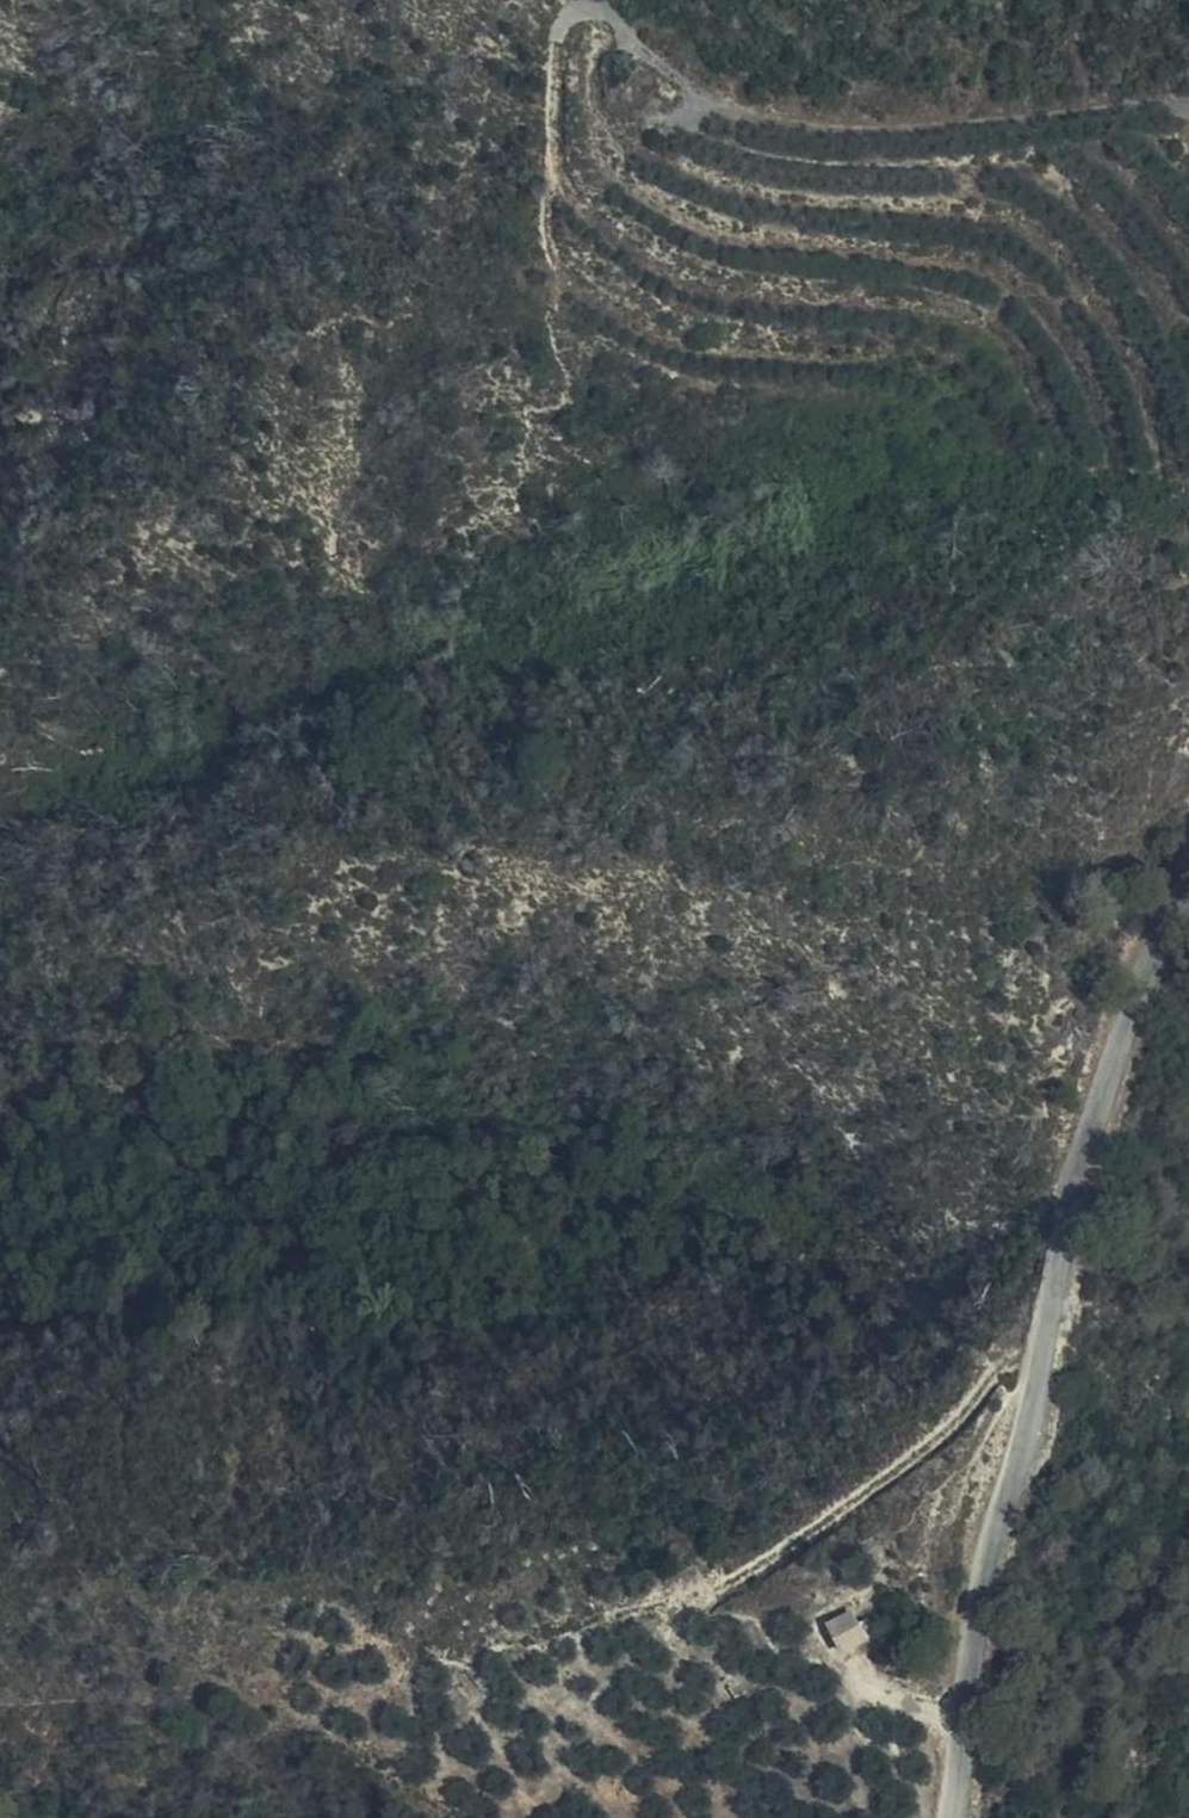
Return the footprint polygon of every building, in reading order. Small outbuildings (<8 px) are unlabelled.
[(871,1624),(847,1628),(855,1658),(891,1650),(886,1634),(875,1633),(871,1624)]
